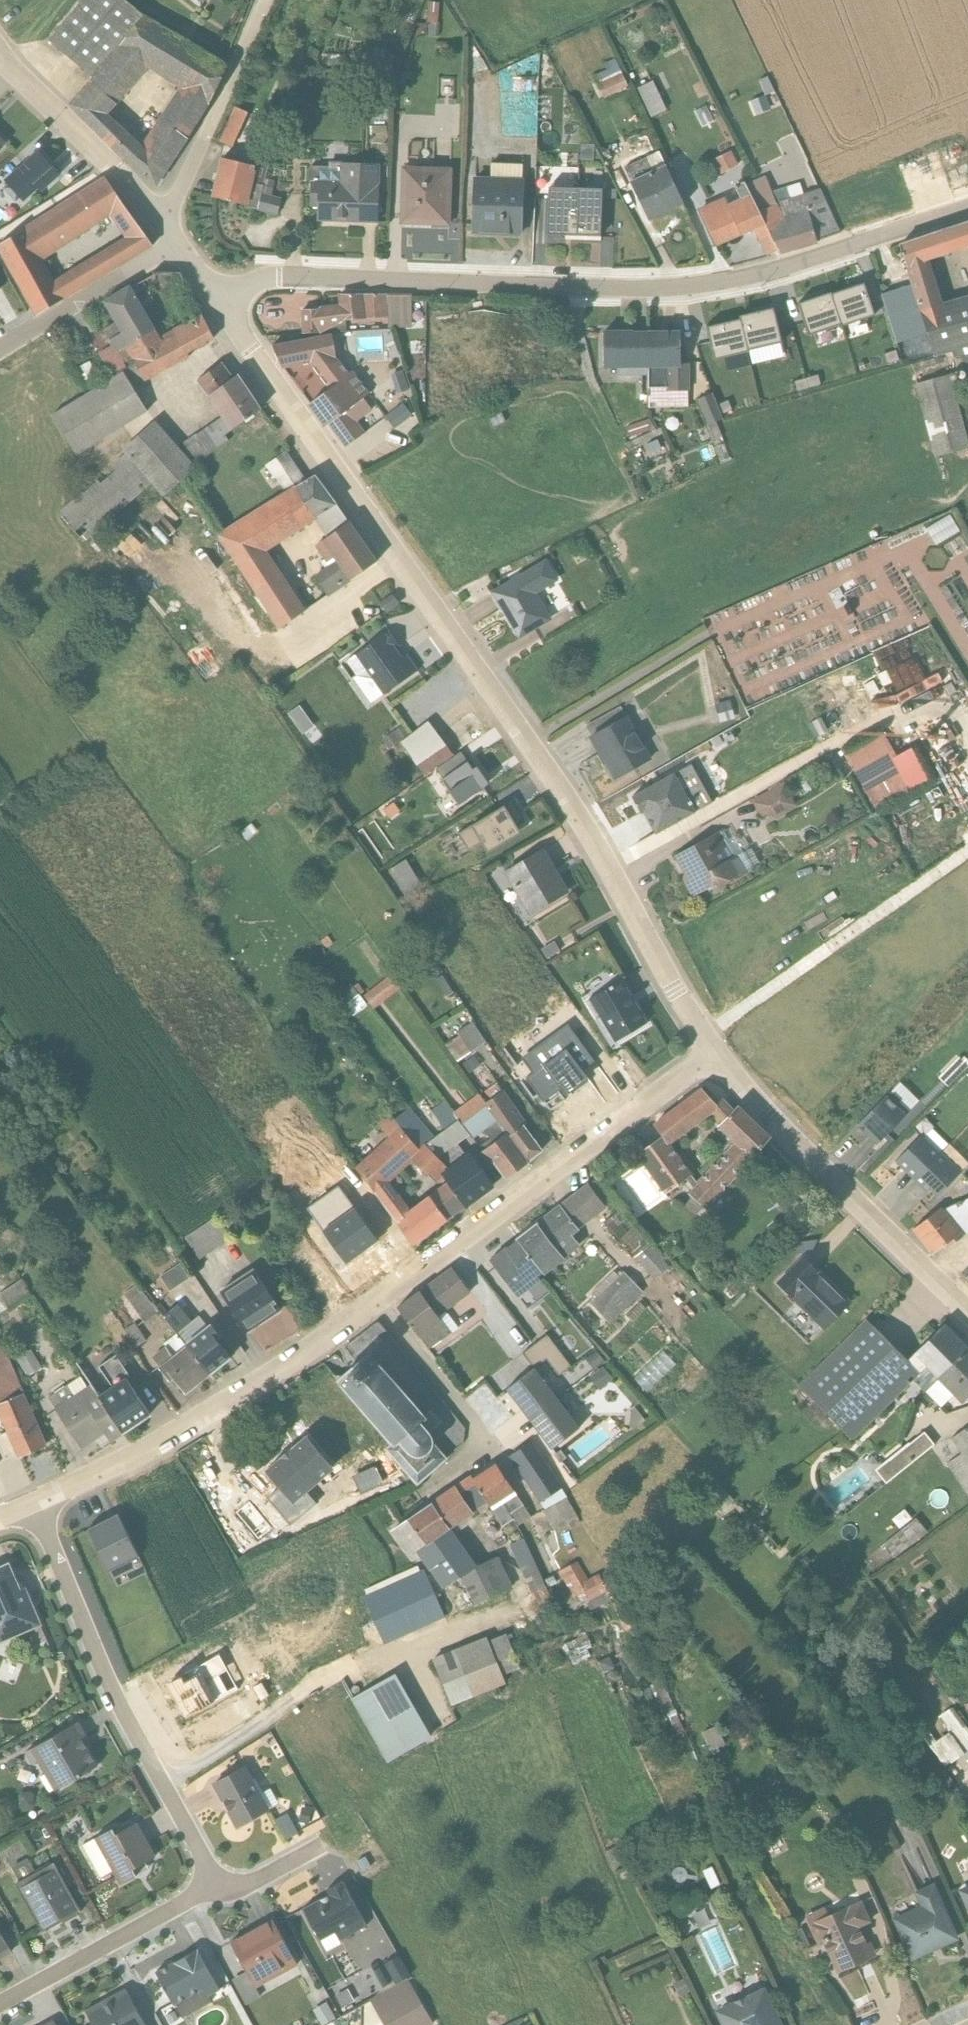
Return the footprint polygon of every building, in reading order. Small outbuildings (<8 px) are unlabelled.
[(209,103),(226,67),(145,16),(123,0),(82,0),(48,41),(91,79),(70,105),(129,167),(156,186),(209,103)] [(428,2),(426,24),(437,24),(438,3),(428,2)] [(344,54),(327,55),(327,65),(345,65),(344,54)] [(607,71),(593,77),(603,98),(628,87),(616,60),(604,66),(607,71)] [(764,96),(750,101),(756,116),(770,111),(765,96),(773,93),(767,78),(765,78),(758,81),(764,96)] [(652,82),(636,89),(650,119),(666,111),(652,82)] [(227,124),(240,129),(247,113),(235,108),(227,124)] [(240,129),(227,124),(219,142),(232,148),(240,129)] [(257,209),(273,141),(261,138),(253,166),(222,159),(212,197),(244,205),(244,206),(257,209)] [(6,184),(1,189),(15,203),(19,199),(22,202),(37,190),(39,192),(59,176),(37,150),(2,180),(6,184)] [(737,165),(730,151),(712,160),(719,174),(737,165)] [(681,201),(658,152),(624,168),(647,216),(647,217),(681,201)] [(328,168),(311,167),(307,171),(306,180),(311,184),(310,208),(317,208),(317,222),(377,224),(380,165),(328,163),(328,168)] [(474,178),(472,233),(520,234),(522,166),(491,164),(490,178),(474,178)] [(450,227),(452,169),(401,167),(399,225),(450,227)] [(839,234),(820,188),(791,198),(786,188),(772,193),(765,176),(746,185),(746,186),(780,254),(817,243),(818,242),(839,234)] [(257,209),(277,216),(280,199),(271,196),(274,182),(264,179),(257,209)] [(0,247),(37,316),(152,246),(105,180),(0,247)] [(767,255),(778,251),(744,182),(734,187),(739,199),(728,204),(725,197),(697,209),(715,249),(756,231),(767,255)] [(577,189),(548,188),(546,236),(576,236),(577,189)] [(608,190),(577,189),(576,236),(606,237),(608,190)] [(912,286),(920,311),(941,304),(943,303),(930,262),(950,255),(947,245),(943,231),(900,246),(912,286)] [(863,282),(797,304),(803,322),(808,337),(841,326),(874,315),(863,282)] [(155,330),(129,286),(103,302),(115,323),(101,331),(110,347),(98,355),(112,378),(126,370),(116,353),(155,330)] [(920,311),(912,286),(911,286),(882,295),(895,336),(924,326),(920,311)] [(302,311),(303,334),(345,332),(345,320),(386,318),(387,329),(411,329),(411,295),(340,295),(341,307),(320,310),(302,311)] [(924,326),(928,337),(928,340),(934,358),(952,353),(957,372),(961,371),(963,371),(967,387),(967,296),(943,303),(941,304),(920,311),(924,326)] [(740,318),(739,318),(706,326),(714,359),(748,351),(782,343),(774,310),(740,318)] [(123,372),(132,388),(143,381),(144,383),(189,360),(186,353),(213,339),(201,317),(160,340),(155,330),(116,353),(126,370),(123,372)] [(659,333),(647,334),(648,409),(687,409),(687,391),(689,391),(688,364),(680,364),(680,333),(668,333),(667,332),(659,332),(659,333)] [(632,333),(604,333),(604,368),(616,368),(616,377),(647,376),(647,334),(632,334),(632,333)] [(371,411),(363,399),(369,394),(367,392),(354,374),(350,377),(337,359),(331,334),(272,346),(271,347),(281,369),(309,364),(328,390),(326,392),(309,404),(325,426),(328,425),(345,448),(365,433),(357,422),(371,411)] [(98,379),(89,363),(73,371),(82,388),(98,379)] [(232,379),(220,364),(196,382),(221,419),(178,448),(154,422),(144,430),(121,451),(162,497),(208,455),(229,442),(224,436),(260,410),(237,376),(232,379)] [(394,373),(389,375),(396,395),(398,395),(405,393),(408,392),(402,371),(398,372),(394,373)] [(132,388),(123,372),(51,416),(76,456),(146,413),(132,388)] [(915,385),(934,458),(967,449),(967,442),(957,403),(967,400),(967,398),(964,381),(951,385),(949,376),(915,385)] [(706,396),(696,400),(712,440),(721,437),(717,429),(715,423),(723,420),(712,394),(706,396)] [(402,405),(385,418),(394,430),(402,424),(412,416),(403,404),(402,405)] [(648,431),(645,421),(627,428),(630,437),(648,431)] [(151,485),(123,454),(110,466),(114,472),(100,484),(96,480),(59,512),(60,514),(60,515),(84,544),(151,485)] [(315,477),(304,483),(284,454),(265,467),(274,480),(275,479),(284,493),(216,536),(280,629),(303,613),(263,554),(315,521),(335,506),(335,504),(315,477)] [(376,562),(336,505),(315,521),(326,538),(314,547),(324,560),(320,563),(325,569),(313,577),(324,593),(332,593),(376,562)] [(950,515),(925,529),(935,546),(959,532),(950,515)] [(493,593),(519,637),(550,618),(537,594),(558,581),(547,561),(493,593)] [(554,613),(573,604),(564,586),(545,596),(554,613)] [(392,595),(379,604),(387,614),(399,605),(392,595)] [(389,631),(346,662),(356,677),(353,679),(370,704),(383,695),(418,671),(406,654),(401,657),(396,649),(399,646),(389,631)] [(883,670),(892,692),(926,678),(917,656),(883,670)] [(730,702),(715,706),(720,722),(735,718),(730,702)] [(586,727),(591,737),(615,778),(651,759),(620,707),(586,727)] [(397,741),(425,776),(454,756),(429,723),(410,736),(402,726),(391,733),(383,740),(389,748),(397,741)] [(843,753),(875,810),(909,790),(928,779),(910,748),(896,756),(884,735),(881,737),(879,733),(843,753)] [(483,777),(471,760),(442,780),(458,804),(482,787),(478,780),(483,777)] [(677,765),(634,787),(655,828),(698,805),(677,765)] [(817,787),(807,771),(797,776),(806,793),(817,787)] [(776,820),(797,808),(783,782),(752,800),(758,813),(770,816),(776,820)] [(458,834),(468,853),(484,843),(487,848),(522,826),(517,817),(521,815),(510,797),(472,820),(475,824),(458,834)] [(674,856),(684,875),(683,880),(693,897),(716,885),(717,888),(746,871),(737,854),(733,856),(719,831),(674,856)] [(504,874),(528,914),(566,892),(542,851),(504,874)] [(560,951),(554,941),(541,949),(547,959),(560,951)] [(394,969),(366,990),(377,1004),(405,982),(394,969)] [(616,1041),(646,1024),(620,981),(587,1001),(596,1018),(601,1016),(616,1041)] [(584,1119),(606,1103),(587,1076),(611,1057),(577,1010),(564,1020),(553,1004),(541,1013),(568,1047),(574,1049),(548,1068),(560,1087),(554,1092),(564,1106),(571,1102),(583,1119),(584,1119)] [(446,1045),(457,1061),(486,1042),(472,1022),(457,1032),(459,1036),(446,1045)] [(967,1065),(958,1056),(938,1077),(947,1086),(967,1065)] [(919,1101),(899,1081),(857,1124),(877,1143),(919,1101)] [(503,1091),(497,1082),(480,1094),(527,1161),(541,1150),(524,1125),(527,1123),(504,1090),(503,1091)] [(751,1155),(768,1137),(738,1108),(718,1128),(733,1143),(696,1181),(692,1176),(693,1174),(670,1143),(718,1106),(702,1089),(654,1125),(661,1136),(637,1153),(666,1194),(686,1180),(692,1188),(687,1194),(690,1196),(690,1197),(683,1206),(695,1216),(703,1207),(706,1209),(754,1158),(751,1155)] [(494,1162),(506,1177),(527,1161),(480,1094),(477,1094),(453,1112),(469,1135),(473,1139),(484,1131),(490,1139),(479,1148),(492,1164),(494,1162)] [(425,1118),(418,1111),(420,1109),(412,1100),(393,1116),(420,1149),(425,1144),(447,1168),(442,1173),(445,1176),(446,1180),(465,1206),(494,1185),(470,1153),(466,1156),(457,1144),(469,1135),(453,1112),(445,1103),(431,1114),(442,1129),(434,1136),(422,1121),(425,1118)] [(442,1173),(447,1168),(425,1144),(420,1149),(393,1116),(388,1110),(376,1120),(389,1139),(360,1166),(357,1169),(367,1183),(368,1183),(413,1244),(465,1206),(446,1180),(411,1207),(388,1182),(412,1161),(427,1174),(429,1173),(439,1182),(445,1176),(442,1173)] [(917,1176),(939,1153),(920,1135),(895,1161),(896,1161),(905,1171),(908,1168),(917,1176)] [(937,1196),(959,1173),(939,1153),(917,1176),(937,1196)] [(587,1183),(537,1223),(516,1238),(544,1274),(565,1259),(580,1245),(572,1235),(606,1208),(588,1183),(587,1183)] [(967,1231),(967,1198),(943,1208),(941,1206),(914,1227),(932,1252),(945,1242),(948,1245),(964,1233),(967,1231)] [(217,1216),(186,1237),(200,1259),(232,1239),(217,1216)] [(542,1272),(517,1240),(489,1260),(518,1297),(541,1280),(538,1276),(542,1272)] [(669,1266),(649,1244),(635,1257),(655,1279),(669,1266)] [(816,1270),(803,1258),(778,1284),(822,1328),(847,1304),(814,1272),(816,1270)] [(189,1277),(179,1263),(161,1276),(170,1290),(189,1277)] [(470,1293),(451,1267),(398,1307),(429,1349),(458,1328),(445,1311),(470,1293)] [(247,1331),(281,1309),(253,1269),(220,1290),(247,1331)] [(592,1303),(611,1323),(643,1292),(623,1272),(619,1276),(614,1271),(592,1292),(596,1298),(592,1303)] [(9,1303),(32,1291),(25,1277),(2,1289),(9,1303)] [(159,1310),(137,1284),(124,1294),(145,1322),(159,1310)] [(177,1305),(164,1316),(210,1375),(232,1359),(218,1340),(221,1337),(211,1324),(208,1326),(199,1316),(191,1321),(177,1305)] [(967,1348),(967,1347),(944,1323),(907,1360),(865,1318),(844,1339),(799,1384),(853,1440),(913,1380),(924,1391),(967,1348)] [(146,1340),(135,1323),(124,1330),(136,1347),(146,1340)] [(165,1346),(152,1357),(159,1367),(170,1381),(174,1378),(186,1394),(210,1375),(177,1334),(164,1344),(165,1346)] [(570,1366),(547,1335),(535,1345),(558,1375),(570,1366)] [(546,1359),(535,1345),(523,1354),(534,1368),(546,1359)] [(967,1397),(967,1348),(924,1391),(940,1407),(952,1395),(961,1404),(967,1397)] [(23,1391),(5,1349),(4,1349),(1,1350),(0,1349),(0,1417),(17,1458),(18,1458),(47,1446),(23,1391)] [(42,1368),(31,1350),(16,1359),(27,1377),(42,1368)] [(604,1360),(596,1350),(585,1359),(593,1368),(604,1360)] [(357,1364),(350,1370),(338,1380),(393,1443),(385,1448),(417,1483),(447,1458),(432,1442),(432,1441),(432,1437),(430,1433),(429,1432),(440,1422),(430,1410),(424,1416),(369,1353),(357,1364)] [(129,1378),(115,1357),(99,1368),(112,1387),(99,1396),(123,1432),(150,1414),(126,1380),(129,1378)] [(602,1367),(590,1377),(599,1389),(611,1378),(602,1367)] [(534,1415),(557,1399),(534,1368),(507,1389),(522,1409),(526,1406),(534,1415)] [(80,1377),(49,1397),(81,1446),(105,1431),(111,1440),(122,1433),(123,1432),(91,1385),(87,1388),(80,1377)] [(557,1399),(534,1415),(541,1425),(537,1428),(553,1448),(579,1427),(557,1399)] [(950,1439),(960,1453),(946,1463),(967,1497),(967,1426),(950,1439)] [(885,1483),(934,1444),(924,1431),(909,1442),(908,1442),(874,1469),(885,1483)] [(334,1467),(307,1436),(254,1481),(292,1526),(312,1511),(300,1496),(334,1467)] [(540,1501),(544,1509),(567,1496),(531,1441),(511,1454),(524,1472),(522,1474),(540,1501)] [(497,1464),(474,1479),(502,1526),(513,1519),(517,1525),(532,1516),(497,1464)] [(471,1476),(427,1506),(450,1528),(473,1513),(473,1511),(487,1501),(471,1476)] [(567,1496),(543,1510),(554,1529),(578,1516),(567,1496)] [(460,1577),(477,1565),(456,1534),(450,1528),(427,1506),(393,1529),(410,1553),(415,1551),(443,1588),(460,1577)] [(94,1526),(88,1529),(109,1571),(112,1570),(114,1573),(111,1575),(118,1587),(147,1572),(117,1514),(102,1522),(101,1520),(93,1524),(94,1526)] [(577,1517),(567,1522),(570,1528),(580,1523),(577,1517)] [(915,1517),(880,1545),(884,1549),(886,1548),(893,1558),(926,1531),(915,1517)] [(545,1586),(523,1538),(509,1545),(531,1593),(545,1586)] [(461,1577),(474,1604),(513,1586),(498,1555),(477,1565),(461,1577)] [(632,1634),(639,1630),(612,1574),(603,1579),(599,1572),(587,1578),(577,1561),(559,1571),(573,1597),(577,1595),(580,1601),(587,1598),(592,1609),(611,1599),(625,1629),(625,1630),(629,1628),(632,1634)] [(0,1568),(0,1641),(40,1624),(25,1589),(20,1591),(8,1564),(0,1568)] [(416,1565),(364,1589),(385,1643),(445,1617),(445,1616),(425,1570),(424,1569),(420,1571),(416,1565)] [(590,1641),(584,1630),(578,1633),(578,1637),(561,1645),(566,1654),(568,1653),(573,1662),(592,1652),(588,1643),(590,1641)] [(520,1668),(506,1632),(488,1639),(486,1635),(431,1658),(451,1705),(506,1683),(503,1674),(520,1668)] [(352,1697),(388,1760),(432,1736),(395,1673),(352,1697)] [(653,1683),(641,1688),(656,1720),(668,1715),(676,1734),(684,1730),(660,1675),(652,1679),(653,1683)] [(925,1723),(915,1730),(941,1768),(964,1752),(967,1758),(967,1732),(964,1726),(950,1707),(938,1715),(949,1731),(936,1740),(925,1723)] [(40,1777),(49,1792),(82,1774),(86,1775),(89,1773),(90,1769),(97,1765),(88,1747),(91,1746),(86,1736),(87,1735),(79,1721),(25,1752),(32,1764),(38,1761),(45,1774),(40,1777)] [(717,1725),(702,1731),(710,1749),(725,1743),(717,1725)] [(215,1784),(237,1825),(279,1803),(270,1788),(262,1792),(254,1778),(251,1780),(244,1767),(215,1784)] [(83,1844),(101,1878),(114,1871),(120,1884),(149,1868),(145,1862),(155,1856),(137,1823),(116,1834),(112,1828),(83,1844)] [(27,1858),(11,1866),(19,1881),(16,1883),(43,1931),(62,1920),(63,1922),(81,1913),(52,1862),(35,1872),(27,1858)] [(329,1894),(303,1908),(326,1951),(341,1943),(339,1941),(366,1926),(342,1881),(327,1889),(329,1894)] [(933,1882),(913,1891),(919,1905),(892,1917),(911,1959),(958,1938),(933,1882)] [(958,1888),(967,1910),(967,1884),(958,1888)] [(837,1969),(871,1954),(858,1926),(871,1920),(861,1898),(828,1914),(824,1905),(805,1914),(818,1945),(825,1942),(837,1969)] [(297,1965),(272,1917),(230,1941),(247,1972),(233,1980),(246,2004),(260,1997),(255,1988),(297,1965)] [(12,1953),(0,1931),(0,1960),(12,1953)] [(198,1949),(155,1972),(182,2018),(211,2002),(208,1996),(219,1990),(198,1949)] [(398,1955),(383,1963),(395,1983),(410,1975),(398,1955)] [(370,2000),(384,2024),(432,2024),(434,2024),(408,1979),(370,2000)] [(761,1987),(718,2007),(726,2024),(779,2024),(761,1987)] [(87,2015),(93,2024),(146,2024),(125,1988),(111,1996),(114,2001),(87,2015)] [(347,1989),(335,1996),(342,2007),(354,2001),(347,1989)] [(326,2002),(313,2009),(322,2024),(335,2018),(326,2002)]
